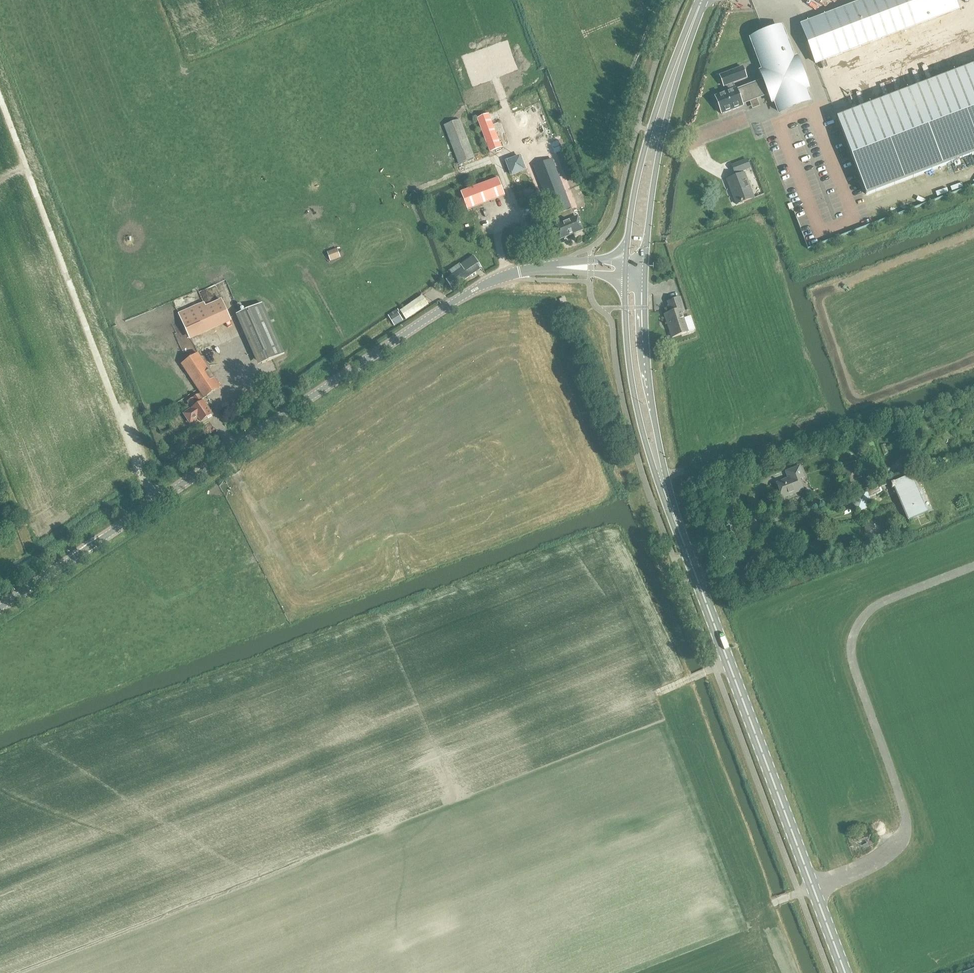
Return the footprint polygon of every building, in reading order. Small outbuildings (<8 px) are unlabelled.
[(800,25),(816,65),(958,10),(954,0),(866,0),(800,25)] [(742,67),(729,72),(720,76),(724,87),(729,85),(731,90),(716,96),(723,114),(743,107),(743,106),(768,96),(771,105),(774,104),(778,115),(811,102),(807,91),(810,90),(797,57),(795,58),(782,26),(749,39),(761,70),(758,72),(761,79),(736,89),(733,83),(746,78),(742,67)] [(837,119),(866,195),(973,154),(973,67),(837,119)] [(501,147),(489,114),(477,118),(490,151),(501,147)] [(458,164),(475,158),(460,119),(443,126),(458,164)] [(520,157),(507,162),(512,175),(525,170),(520,157)] [(575,219),(551,159),(534,166),(554,218),(552,219),(552,220),(560,240),(583,231),(578,218),(575,219)] [(736,173),(750,167),(747,159),(733,165),(736,173)] [(737,204),(752,198),(748,188),(750,187),(745,173),(727,180),(737,204)] [(467,210),(505,195),(498,178),(461,193),(467,210)] [(337,248),(327,252),(330,261),(340,257),(337,248)] [(452,288),(482,269),(473,255),(459,264),(462,268),(446,279),(452,288)] [(406,320),(428,305),(422,296),(400,311),(406,320)] [(683,311),(679,298),(668,301),(671,312),(665,314),(672,337),(687,333),(681,312),(683,311)] [(203,302),(178,314),(189,337),(190,340),(232,322),(222,299),(206,306),(204,302),(203,302)] [(262,364),(284,354),(262,304),(240,314),(262,364)] [(388,316),(389,318),(395,327),(403,321),(398,313),(399,312),(397,310),(388,316)] [(201,422),(212,415),(202,400),(221,388),(198,353),(181,365),(200,393),(187,402),(192,409),(184,414),(187,420),(193,421),(198,418),(201,422)] [(846,487),(863,482),(857,465),(841,471),(846,487)] [(782,499),(804,490),(800,480),(805,478),(800,466),(785,472),(788,479),(776,484),(782,499)] [(908,522),(918,517),(921,526),(931,522),(926,507),(912,475),(892,484),(908,522)] [(857,497),(857,506),(868,505),(868,496),(857,497)] [(876,521),(866,526),(866,538),(875,543),(884,538),(885,526),(876,521)] [(853,853),(871,846),(865,831),(847,838),(853,853)]
